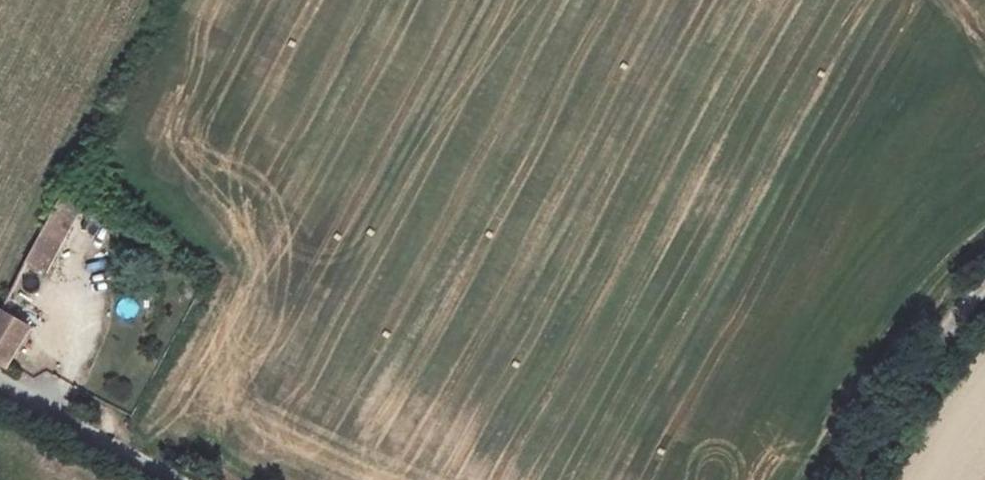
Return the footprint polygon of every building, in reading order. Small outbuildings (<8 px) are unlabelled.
[(76,211),(57,201),(30,250),(45,259),(39,270),(42,272),(76,211)] [(45,259),(30,250),(24,261),(39,270),(45,259)] [(0,316),(0,366),(6,370),(27,331),(0,316)]
